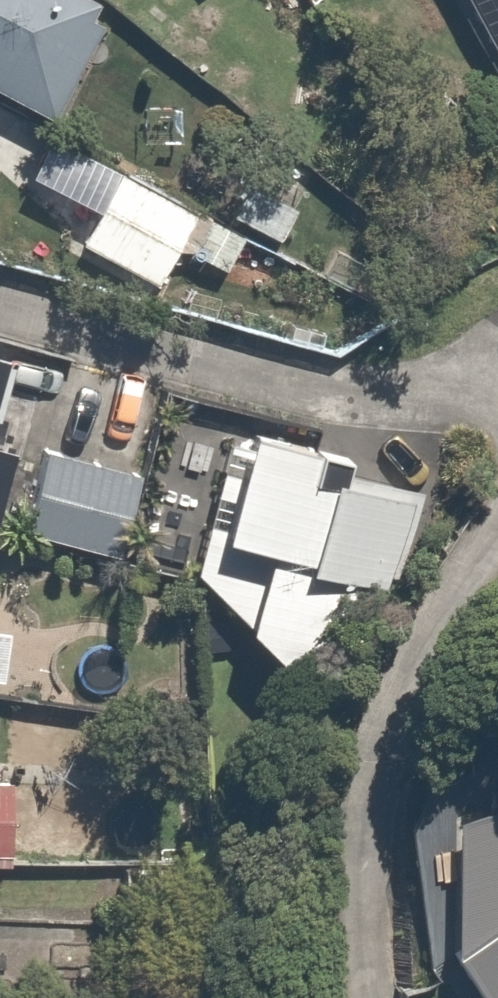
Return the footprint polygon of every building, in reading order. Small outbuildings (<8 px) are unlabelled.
[(41,115),(99,4),(91,0),(0,0),(0,94),(41,115)] [(156,290),(178,248),(215,268),(233,233),(46,133),(28,168),(20,183),(81,215),(67,242),(156,290)] [(306,175),(252,148),(221,212),(275,239),(306,175)] [(35,367),(0,358),(0,501),(35,367)] [(269,663),(334,573),(373,580),(403,584),(409,546),(419,483),(333,469),(336,449),(228,431),(187,576),(269,663)] [(138,478),(36,452),(16,533),(119,558),(138,478)] [(8,674),(13,627),(0,626),(0,673),(8,674)] [(425,773),(393,841),(411,905),(396,997),(497,997),(497,774),(425,773)] [(0,918),(0,992),(63,993),(65,919),(0,918)]
